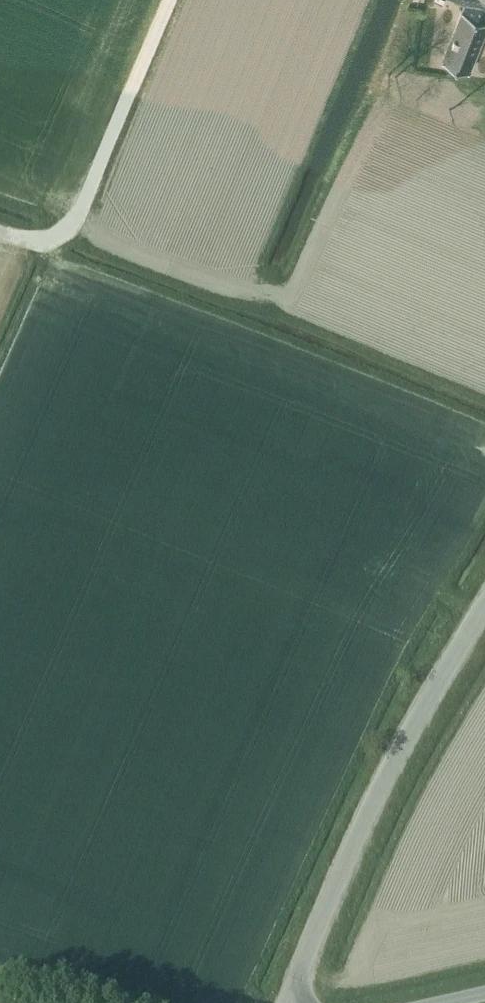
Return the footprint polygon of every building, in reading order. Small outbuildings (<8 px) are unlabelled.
[(464,2),(440,60),(467,71),(484,26),(484,0),(460,0),(464,2)]
